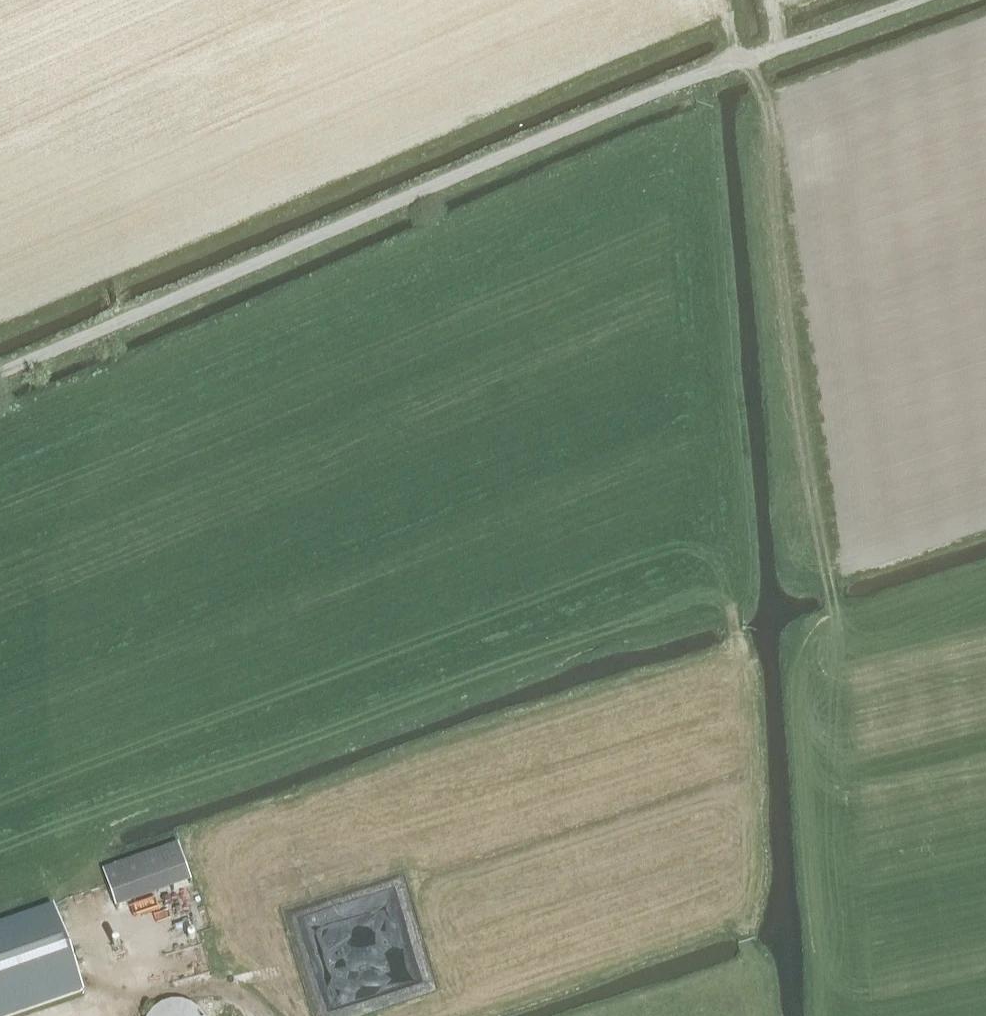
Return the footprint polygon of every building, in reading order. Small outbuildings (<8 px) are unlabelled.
[(173,891),(160,851),(102,870),(116,911),(173,891)] [(82,992),(54,907),(0,925),(0,1015),(11,1015),(82,992)] [(198,1011),(193,1008),(190,1006),(184,1005),(177,1004),(172,1004),(165,1006),(154,1013),(152,1015),(202,1015),(198,1011)]
